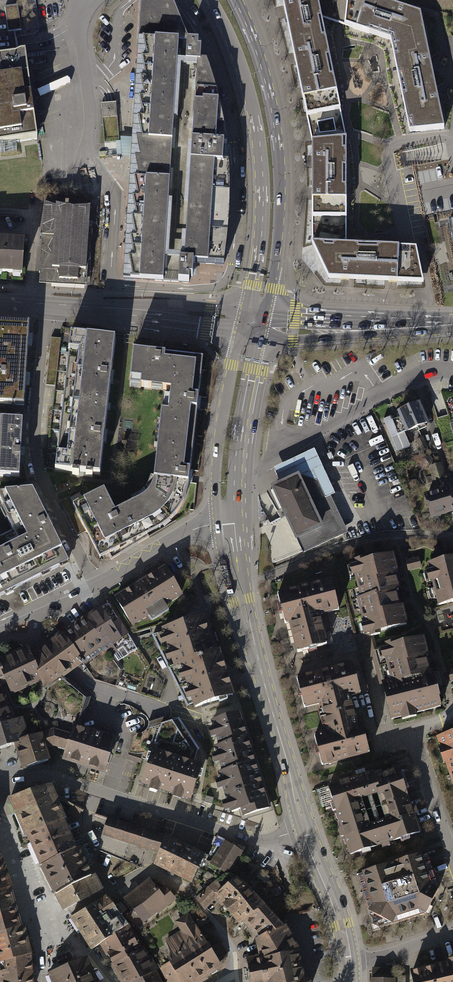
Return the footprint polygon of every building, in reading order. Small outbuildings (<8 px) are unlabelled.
[(224,265),(227,234),(229,215),(229,198),(229,164),(223,163),(223,153),(224,145),(227,145),(223,124),(218,98),(212,80),(206,62),(200,62),(201,48),(198,48),(198,41),(189,41),(189,40),(172,0),(141,0),(123,278),(156,280),(189,282),(189,276),(192,276),(193,263),(224,265)] [(415,132),(444,129),(438,98),(430,62),(420,15),(402,9),(376,0),(284,0),(283,6),(284,9),(294,57),(302,95),(307,117),(312,142),(312,160),(312,196),(312,218),(316,218),(316,244),(312,244),(329,279),(344,280),(392,282),(423,284),(417,254),(413,254),(413,252),(406,252),(406,248),(377,246),(377,250),(358,249),(358,246),(342,245),(342,208),(346,208),(346,187),(342,187),(343,169),(346,168),(346,151),(343,151),(342,140),(336,111),(334,101),(338,101),(333,77),(329,78),(326,59),(330,58),(326,38),(322,39),(318,20),(321,19),(320,11),(354,23),(352,28),(369,34),(371,28),(396,36),(399,55),(394,57),(398,77),(404,76),(407,95),(402,95),(408,124),(414,123),(415,132)] [(18,5),(5,7),(8,32),(14,31),(21,30),(18,5)] [(37,139),(36,132),(40,132),(31,64),(27,65),(25,54),(18,55),(0,58),(0,144),(37,139)] [(92,205),(42,201),(37,279),(87,283),(92,205)] [(444,221),(452,266),(452,219),(444,221)] [(0,241),(0,272),(22,273),(24,242),(0,241)] [(24,405),(29,322),(0,320),(0,404),(24,405)] [(98,336),(68,333),(53,471),(81,474),(100,476),(105,431),(107,406),(110,380),(114,338),(98,336)] [(161,354),(132,351),(130,387),(171,391),(169,412),(162,411),(160,424),(157,424),(154,447),(158,448),(154,479),(152,486),(149,492),(144,497),(138,500),(115,511),(104,488),(73,504),(96,550),(104,545),(108,553),(156,530),(172,517),(183,504),(189,491),(190,477),(198,404),(203,358),(161,354)] [(390,416),(383,419),(397,452),(410,446),(404,432),(418,426),(419,430),(426,427),(424,423),(427,422),(419,402),(398,411),(400,416),(392,420),(390,416)] [(0,421),(0,477),(16,478),(17,450),(19,422),(0,421)] [(423,438),(417,440),(421,450),(427,448),(423,438)] [(273,468),(281,485),(301,475),(317,481),(341,534),(346,532),(330,495),(334,493),(314,449),(273,468)] [(426,496),(433,516),(452,510),(452,504),(440,464),(430,467),(438,492),(426,496)] [(303,553),(341,534),(317,481),(301,475),(281,485),(274,487),(303,553)] [(0,493),(0,500),(4,508),(1,509),(12,530),(0,537),(0,595),(67,561),(32,490),(0,493)] [(393,554),(353,564),(361,598),(358,599),(367,634),(372,633),(407,624),(403,606),(400,607),(399,603),(395,590),(399,589),(395,577),(394,571),(397,571),(393,554)] [(412,570),(422,568),(421,558),(410,559),(412,570)] [(429,565),(440,605),(452,601),(452,558),(429,565)] [(182,593),(166,567),(116,597),(132,623),(182,593)] [(290,622),(298,652),(327,644),(319,614),(338,609),(331,581),(277,594),(285,623),(290,622)] [(101,608),(85,618),(111,656),(123,647),(128,655),(137,649),(119,620),(112,624),(101,608)] [(182,661),(214,652),(203,616),(196,618),(195,615),(187,618),(188,621),(164,628),(165,632),(152,636),(168,666),(182,661)] [(84,619),(63,633),(83,661),(84,664),(106,649),(84,619)] [(42,679),(45,688),(62,676),(83,661),(63,633),(31,656),(42,679)] [(355,637),(361,661),(376,657),(374,650),(376,650),(372,633),(367,634),(355,637)] [(376,650),(374,650),(376,657),(392,719),(441,706),(437,694),(432,674),(430,675),(426,660),(425,656),(428,655),(423,638),(376,650)] [(11,693),(42,679),(31,656),(27,649),(0,661),(0,667),(6,682),(11,693)] [(182,661),(196,706),(218,699),(219,703),(227,700),(226,697),(233,694),(219,650),(214,652),(182,661)] [(355,681),(351,664),(297,678),(305,708),(320,704),(328,733),(315,736),(323,766),(370,754),(366,740),(362,724),(357,725),(349,697),(359,694),(355,681)] [(76,727),(77,713),(79,713),(79,704),(86,705),(88,698),(62,676),(45,688),(42,679),(11,693),(6,682),(0,685),(0,689),(14,722),(21,720),(25,732),(21,733),(24,741),(41,735),(54,731),(70,735),(73,726),(76,727)] [(14,722),(0,689),(0,727),(14,722)] [(239,713),(213,721),(220,746),(216,747),(224,771),(254,762),(239,713)] [(150,762),(143,784),(189,798),(200,765),(193,763),(197,750),(177,719),(150,728),(141,759),(150,762)] [(0,727),(0,748),(16,743),(24,741),(21,733),(25,732),(21,720),(14,722),(0,727)] [(73,726),(70,735),(68,744),(63,760),(104,773),(115,739),(76,727),(73,726)] [(54,731),(41,735),(45,749),(55,746),(56,741),(68,744),(70,735),(54,731)] [(435,739),(452,796),(452,734),(435,739)] [(24,741),(16,743),(23,765),(22,767),(23,769),(24,769),(26,769),(27,767),(48,760),(45,749),(41,735),(24,741)] [(269,808),(254,762),(224,771),(219,773),(232,812),(242,809),(244,816),(269,808)] [(351,854),(418,833),(397,769),(373,777),(372,773),(329,787),(351,854)] [(27,793),(12,801),(13,803),(8,805),(12,815),(17,813),(25,833),(27,832),(41,866),(75,848),(54,797),(49,791),(42,792),(41,789),(41,788),(40,787),(38,786),(37,786),(35,786),(34,787),(33,788),(33,790),(33,793),(27,793)] [(81,810),(72,806),(68,813),(77,818),(81,810)] [(160,853),(166,839),(167,837),(110,819),(105,835),(160,853)] [(203,856),(166,839),(160,853),(155,864),(191,882),(203,856)] [(213,859),(210,863),(226,874),(229,872),(242,851),(227,842),(215,860),(213,859)] [(75,848),(41,866),(56,895),(91,876),(86,867),(92,864),(84,846),(75,848)] [(421,853),(355,874),(373,931),(425,914),(438,889),(427,855),(422,857),(421,853)] [(33,976),(30,956),(27,943),(23,928),(20,915),(13,891),(9,882),(3,867),(0,859),(0,981),(33,981),(33,976)] [(209,887),(198,897),(206,908),(213,900),(217,896),(224,903),(247,886),(236,878),(229,872),(226,874),(209,887)] [(91,876),(56,895),(64,910),(99,891),(91,876)] [(149,880),(124,900),(133,912),(127,916),(138,930),(143,925),(142,923),(173,898),(165,888),(160,893),(149,880)] [(247,886),(224,903),(233,914),(235,916),(239,923),(244,920),(264,905),(247,886)] [(102,943),(127,926),(128,926),(107,897),(72,918),(92,949),(102,943)] [(264,905),(244,920),(260,938),(283,927),(281,924),(283,923),(277,916),(275,917),(264,905)] [(167,941),(171,956),(168,958),(170,962),(160,968),(167,981),(192,981),(220,965),(218,962),(228,956),(219,943),(210,949),(189,915),(177,922),(183,931),(167,941)] [(102,943),(123,981),(134,981),(154,972),(155,971),(142,948),(140,950),(127,926),(102,943)] [(260,938),(263,958),(247,962),(252,981),(310,981),(308,980),(306,979),(304,979),(298,950),(285,926),(283,927),(260,938)] [(87,960),(49,975),(53,981),(98,981),(87,960)] [(411,972),(413,981),(452,981),(452,962),(411,972)] [(373,979),(373,981),(404,981),(404,980),(396,980),(396,969),(375,969),(375,979),(373,979)] [(154,972),(134,981),(159,981),(154,972)]
